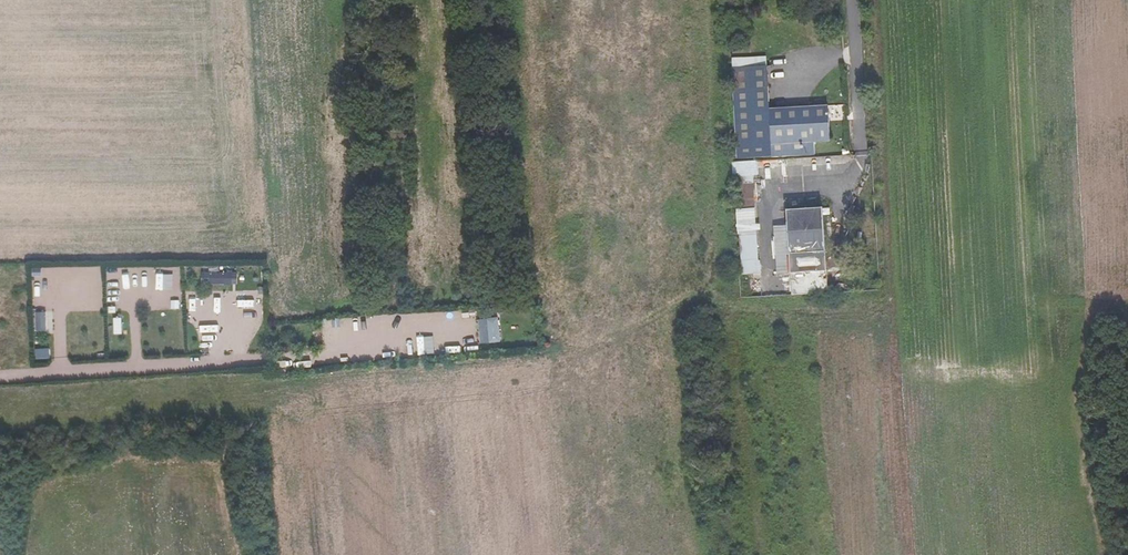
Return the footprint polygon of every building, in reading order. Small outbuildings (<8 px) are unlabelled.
[(828,107),(770,110),(767,66),(733,68),(737,156),(813,154),(813,141),(829,141),(828,107)] [(749,174),(733,174),(739,277),(755,276),(756,276),(756,263),(754,263),(749,174)] [(785,209),(788,273),(823,271),(820,207),(785,209)] [(823,271),(788,273),(788,279),(823,277),(823,271)] [(499,343),(500,319),(486,318),(485,343),(499,343)]
